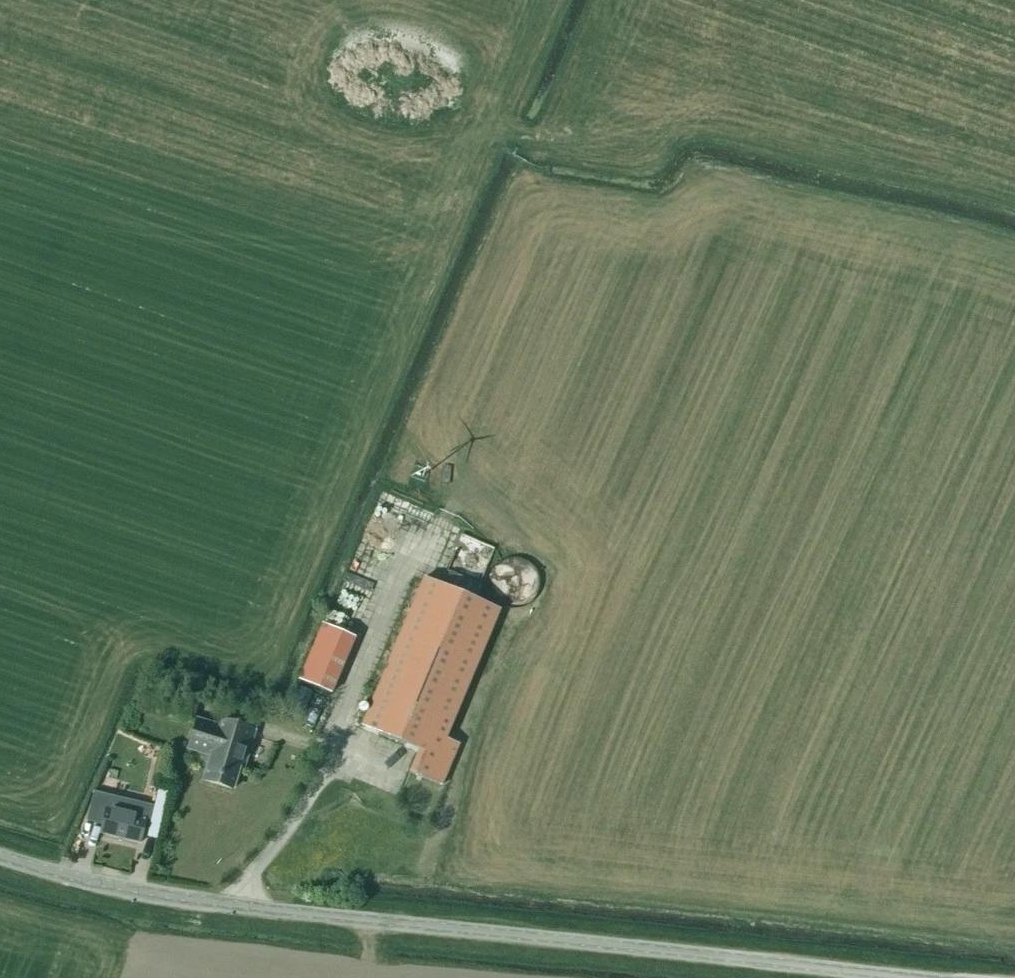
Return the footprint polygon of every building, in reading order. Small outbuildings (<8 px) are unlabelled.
[(420,750),(411,772),(441,785),(459,743),(445,738),(500,609),(425,577),(362,726),(420,750)] [(300,680),(330,693),(354,636),(323,623),(300,680)] [(299,686),(295,706),(303,707),(308,688),(299,686)] [(204,780),(233,789),(240,765),(243,767),(255,730),(222,720),(220,726),(198,719),(188,749),(208,755),(206,762),(209,763),(204,780)] [(113,787),(119,767),(110,765),(105,785),(113,787)] [(100,832),(140,842),(149,806),(93,793),(85,822),(102,826),(100,832)]
